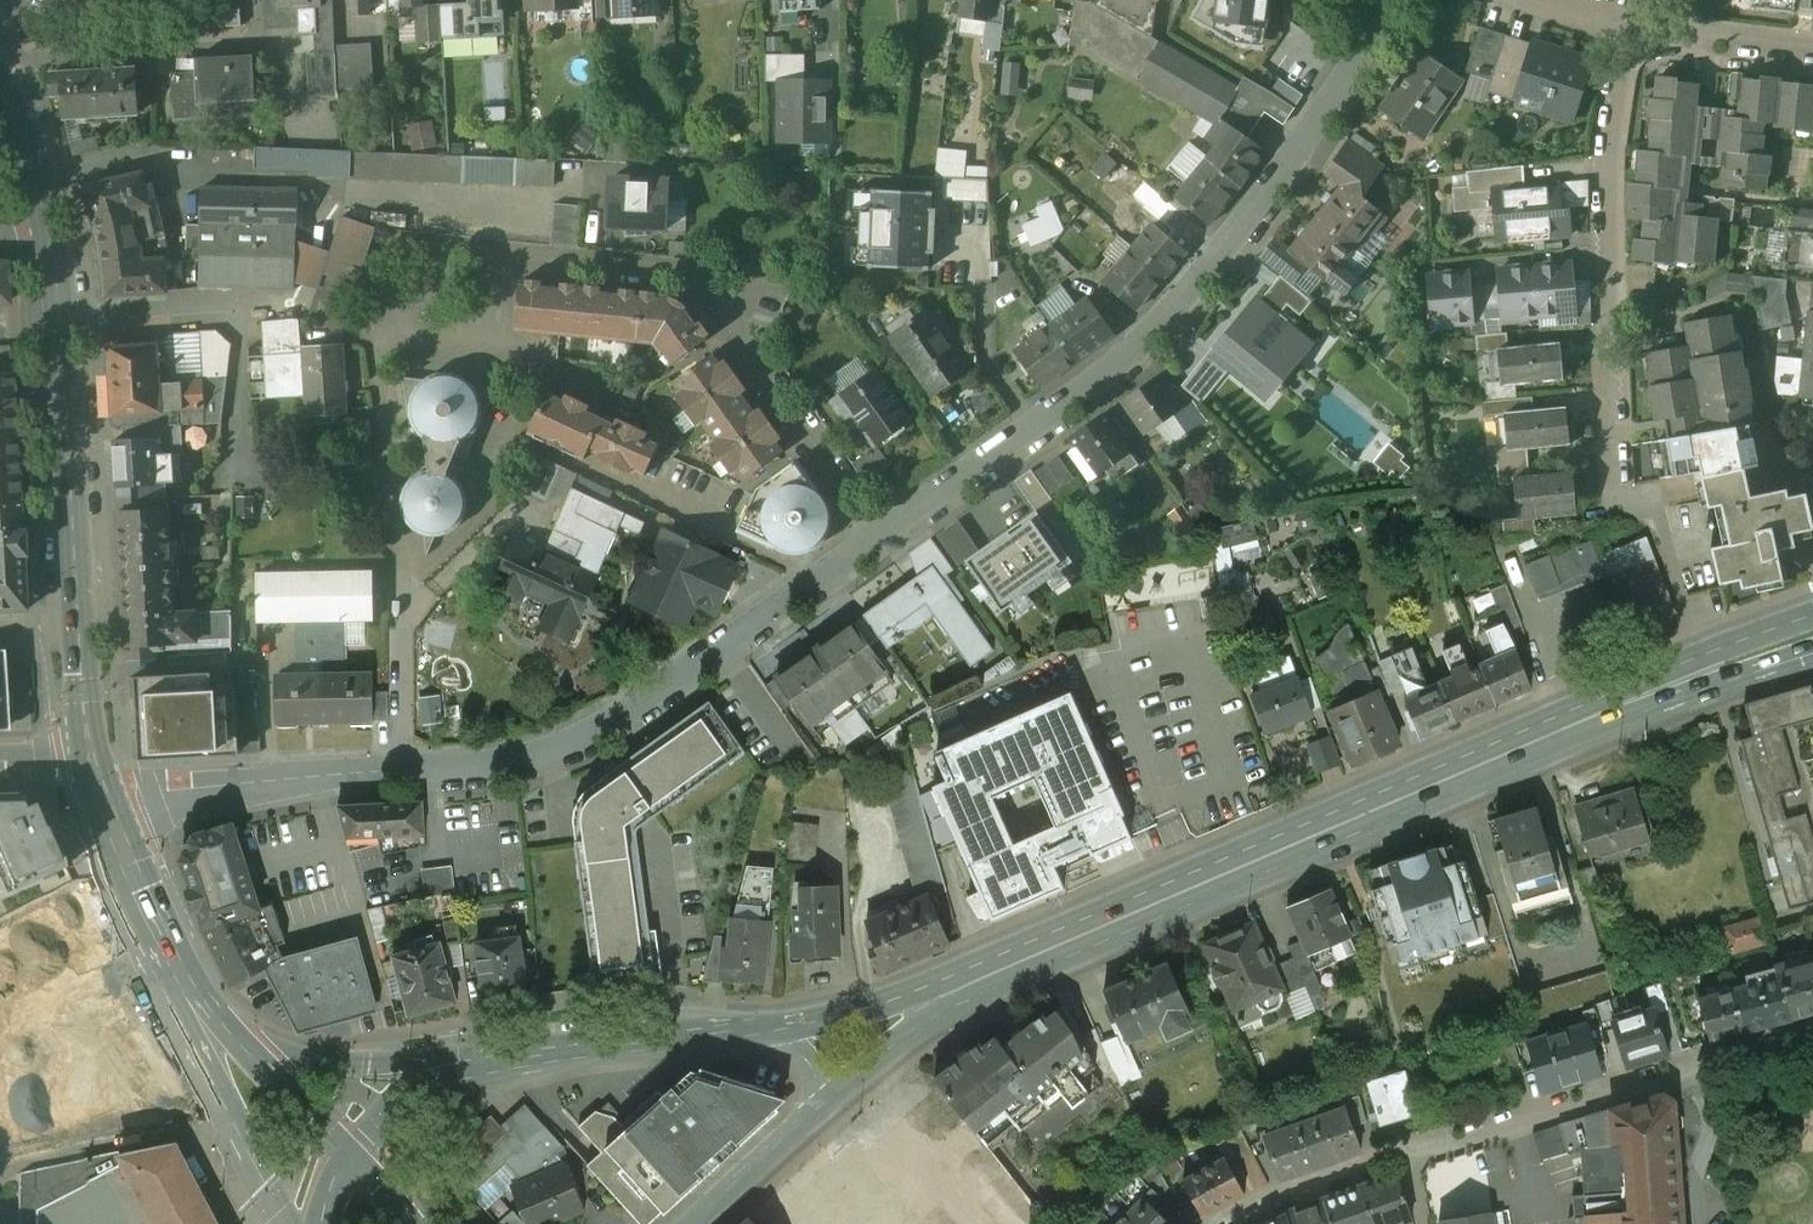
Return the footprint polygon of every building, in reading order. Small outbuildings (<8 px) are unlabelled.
[(278,0),(265,0),(266,28),(297,26),(296,7),(278,8),(278,0)] [(278,8),(296,7),(313,6),(319,6),(319,0),(278,0),(278,8)] [(319,6),(313,6),(315,55),(334,54),(331,0),(319,0),(319,6)] [(350,16),(370,15),(370,0),(349,0),(350,16)] [(386,12),(392,10),(398,18),(417,18),(416,7),(404,8),(403,0),(385,0),(386,12)] [(469,3),(439,5),(441,40),(505,36),(504,11),(499,11),(498,0),(468,0),(469,3)] [(526,10),(571,8),(578,7),(577,0),(525,0),(526,10)] [(578,7),(571,8),(572,21),(594,20),(593,0),(577,0),(578,7)] [(597,17),(607,16),(607,17),(660,14),(659,0),(596,0),(597,17)] [(782,12),(821,10),(820,0),(781,0),(782,12)] [(959,19),(1005,24),(1007,5),(992,4),(993,0),(962,0),(961,2),(959,19)] [(1086,0),(1076,0),(1073,28),(1088,29),(1092,1),(1086,0)] [(1092,1),(1088,29),(1086,46),(1138,77),(1160,41),(1153,36),(1158,0),(1092,0),(1092,1)] [(1221,13),(1247,13),(1256,13),(1257,0),(1221,0),(1221,13)] [(1705,18),(1748,24),(1752,0),(1707,0),(1705,18)] [(439,5),(421,5),(421,7),(416,7),(417,18),(418,42),(441,40),(439,5)] [(240,11),(215,12),(216,28),(240,27),(240,11)] [(1506,35),(1481,26),(1466,72),(1491,80),(1506,35)] [(767,51),(785,51),(786,35),(767,35),(767,51)] [(1531,43),(1506,35),(1491,80),(1516,88),(1531,43)] [(1186,56),(1160,41),(1138,77),(1164,93),(1186,56)] [(370,43),(334,46),(337,90),(374,87),(370,43)] [(1584,60),(1531,43),(1516,88),(1547,98),(1543,110),(1566,117),(1584,60)] [(315,55),(308,55),(310,97),(336,96),(334,54),(315,55)] [(1422,54),(1413,68),(1411,68),(1409,69),(1407,71),(1406,73),(1406,74),(1407,77),(1386,110),(1418,131),(1431,111),(1438,115),(1461,79),(1422,54)] [(782,55),(767,55),(767,81),(782,82),(782,55)] [(805,55),(782,55),(782,82),(805,82),(805,55)] [(1238,88),(1186,56),(1164,93),(1205,117),(1213,103),(1227,112),(1229,109),(1241,89),(1238,88)] [(254,57),(195,60),(195,74),(170,75),(172,123),(256,120),(254,57)] [(1018,93),(1021,61),(1006,60),(1003,92),(1018,93)] [(1312,83),(1288,67),(1280,80),(1303,96),(1312,83)] [(134,69),(60,75),(61,94),(63,119),(137,113),(134,69)] [(60,75),(50,76),(51,95),(61,94),(60,75)] [(1741,78),(1741,79),(1742,80),(1740,97),(1730,96),(1729,98),(1738,99),(1736,117),(1707,113),(1705,137),(1718,139),(1717,150),(1726,150),(1762,154),(1764,134),(1762,134),(1763,121),(1774,122),(1774,127),(1791,129),(1791,131),(1812,133),(1812,85),(1780,81),(1780,77),(1760,75),(1759,80),(1741,78)] [(1702,203),(1672,199),(1673,188),(1678,189),(1681,155),(1691,156),(1698,84),(1677,82),(1677,78),(1655,76),(1653,98),(1647,97),(1644,117),(1649,118),(1647,138),(1649,138),(1648,150),(1636,149),(1634,169),(1636,169),(1635,182),(1630,182),(1630,183),(1626,216),(1646,219),(1644,238),(1636,237),(1633,257),(1656,260),(1655,262),(1675,264),(1675,260),(1695,263),(1695,261),(1713,264),(1719,219),(1701,217),(1703,203),(1702,203)] [(1271,92),(1244,77),(1238,88),(1241,89),(1229,109),(1253,123),(1262,109),(1260,108),(1271,92)] [(1303,96),(1280,80),(1271,92),(1260,108),(1262,109),(1283,124),(1296,107),(1303,96)] [(782,82),(781,141),(828,142),(828,82),(805,82),(782,82)] [(413,147),(438,146),(436,119),(411,121),(413,147)] [(1263,153),(1220,119),(1204,140),(1214,146),(1205,160),(1239,189),(1263,153)] [(580,122),(569,138),(587,150),(598,134),(580,122)] [(1205,160),(1170,131),(1161,141),(1175,153),(1171,158),(1175,161),(1180,155),(1197,169),(1205,160)] [(1384,166),(1348,141),(1327,172),(1345,185),(1346,183),(1362,196),(1368,190),(1369,191),(1384,166)] [(522,159),(257,148),(256,169),(296,171),(296,174),(312,175),(312,176),(521,187),(522,159)] [(1762,154),(1726,150),(1722,185),(1765,190),(1767,175),(1769,175),(1771,155),(1762,154)] [(1239,189),(1205,160),(1197,169),(1180,155),(1175,161),(1168,169),(1186,184),(1219,212),(1239,189)] [(553,160),(522,159),(521,187),(551,189),(553,160)] [(1523,166),(1467,172),(1468,186),(1469,194),(1492,193),(1491,189),(1524,186),(1523,166)] [(141,174),(83,188),(93,218),(103,259),(105,295),(165,291),(163,258),(143,259),(138,239),(130,210),(148,205),(148,203),(141,174)] [(988,179),(944,178),(943,200),(989,202),(988,179)] [(647,183),(630,182),(631,180),(610,179),(607,228),(626,229),(626,238),(647,235),(647,230),(666,230),(668,199),(668,182),(648,181),(647,183)] [(683,182),(668,182),(668,199),(682,199),(683,182)] [(1362,196),(1346,183),(1345,185),(1319,217),(1353,245),(1381,212),(1386,205),(1369,191),(1368,190),(1362,196)] [(1524,186),(1491,189),(1493,208),(1496,241),(1573,235),(1570,208),(1563,209),(1559,183),(1524,186)] [(1219,212),(1186,184),(1175,197),(1208,225),(1219,212)] [(1468,186),(1453,187),(1454,201),(1469,200),(1470,200),(1469,194),(1468,186)] [(297,190),(202,188),(201,225),(200,254),(200,287),(295,289),(297,190)] [(859,249),(870,250),(869,267),(929,270),(929,253),(934,253),(936,210),(931,210),(932,193),(872,190),(872,207),(861,207),(859,249)] [(1492,193),(1469,194),(1470,200),(1469,200),(1470,210),(1493,208),(1492,193)] [(1736,199),(1703,195),(1702,203),(1703,203),(1701,217),(1719,219),(1733,221),(1736,199)] [(148,205),(130,210),(138,239),(163,234),(156,202),(148,203),(148,205)] [(1043,221),(1023,229),(1031,247),(1058,235),(1051,218),(1055,216),(1050,203),(1038,208),(1043,221)] [(380,215),(347,204),(342,217),(376,228),(380,215)] [(582,206),(554,204),(550,245),(577,247),(582,206)] [(1189,221),(1169,204),(1160,215),(1179,232),(1189,221)] [(1795,208),(1794,218),(1788,217),(1787,230),(1812,232),(1812,210),(1795,208)] [(1381,212),(1353,245),(1360,251),(1387,217),(1381,212)] [(376,228),(342,217),(322,273),(356,285),(376,228)] [(1319,217),(1291,251),(1332,284),(1346,266),(1340,262),(1353,245),(1319,217)] [(1153,224),(1133,248),(1166,275),(1167,276),(1187,252),(1153,224)] [(201,225),(187,225),(186,254),(200,254),(201,225)] [(1787,230),(1783,267),(1812,270),(1812,232),(1787,230)] [(1296,263),(1272,243),(1260,257),(1284,276),(1296,263)] [(1133,248),(1104,282),(1137,310),(1166,275),(1133,248)] [(1571,264),(1534,267),(1539,316),(1575,312),(1573,290),(1576,290),(1574,273),(1572,273),(1571,264)] [(1534,267),(1496,271),(1497,288),(1500,288),(1503,319),(1539,316),(1534,267)] [(1250,270),(1234,289),(1255,306),(1267,293),(1271,287),(1250,270)] [(356,285),(322,273),(305,323),(342,329),(356,285)] [(1467,273),(1430,277),(1430,286),(1428,286),(1430,303),(1432,303),(1434,325),(1471,322),(1467,273)] [(1788,279),(1752,275),(1764,330),(1793,324),(1786,296),(1788,279)] [(640,293),(520,281),(515,330),(636,342),(640,293)] [(1060,319),(1041,292),(1030,300),(1048,326),(1049,326),(1060,319)] [(668,296),(640,293),(636,342),(653,344),(669,366),(709,338),(687,307),(687,308),(684,305),(682,303),(675,299),(668,297),(668,296)] [(1259,310),(1219,358),(1246,381),(1274,348),(1279,352),(1304,324),(1267,293),(1255,306),(1259,310)] [(1060,319),(1049,326),(1076,363),(1115,335),(1088,298),(1060,319)] [(927,308),(912,319),(909,314),(884,332),(897,351),(901,348),(931,392),(966,367),(945,338),(954,332),(941,314),(935,319),(927,308)] [(1809,313),(1804,362),(1801,398),(1812,399),(1812,313),(1809,313)] [(1729,315),(1684,323),(1688,346),(1647,353),(1652,385),(1648,386),(1654,421),(1670,419),(1674,439),(1749,427),(1754,426),(1740,353),(1736,354),(1733,338),(1729,315)] [(299,321),(262,323),(263,355),(301,353),(301,347),(299,321)] [(1048,326),(1014,351),(1041,388),(1076,363),(1049,326),(1048,326)] [(215,330),(200,331),(202,379),(181,381),(183,408),(177,408),(178,425),(182,425),(222,424),(231,345),(215,330)] [(1508,349),(1507,333),(1476,336),(1477,353),(1498,351),(1498,349),(1508,349)] [(159,342),(109,344),(112,411),(162,409),(160,382),(159,342)] [(1508,349),(1498,349),(1498,351),(1502,386),(1504,386),(1504,385),(1561,380),(1561,381),(1563,381),(1559,343),(1557,343),(1557,344),(1508,349)] [(301,353),(263,355),(266,398),(305,396),(306,417),(348,415),(344,344),(301,347),(301,353)] [(712,355),(672,383),(681,397),(677,401),(684,411),(737,375),(726,361),(719,366),(712,355)] [(1804,362),(1778,360),(1775,383),(1778,395),(1801,398),(1804,362)] [(874,370),(831,400),(844,419),(852,413),(871,440),(875,446),(910,421),(874,370)] [(451,374),(444,373),(437,374),(432,376),(428,377),(424,380),(403,377),(411,436),(422,441),(419,450),(413,448),(418,484),(416,486),(414,489),(412,492),(411,496),(411,499),(410,503),(411,508),(412,512),(415,517),(418,522),(421,524),(424,526),(428,555),(439,528),(443,527),(448,524),(452,522),(454,520),(456,516),(458,513),(459,510),(460,507),(460,503),(459,498),(459,495),(457,492),(456,490),(455,488),(463,468),(451,463),(454,454),(467,459),(495,389),(474,386),(471,383),(468,381),(464,378),(461,377),(457,375),(451,374)] [(737,375),(684,411),(695,425),(700,422),(707,432),(748,404),(741,394),(747,390),(737,375)] [(1157,376),(1122,400),(1147,434),(1157,427),(1175,415),(1181,410),(1157,376)] [(183,408),(181,381),(160,382),(162,409),(177,408),(183,408)] [(0,390),(0,433),(13,432),(11,389),(0,390)] [(565,397),(548,389),(527,434),(584,460),(589,449),(604,415),(587,408),(589,404),(567,394),(565,397)] [(1533,398),(1483,402),(1484,417),(1505,416),(1505,414),(1534,412),(1533,398)] [(748,404),(707,432),(714,441),(709,444),(720,460),(771,424),(761,409),(755,414),(748,404)] [(162,409),(112,411),(113,428),(125,427),(178,425),(177,408),(162,409)] [(1534,412),(1505,414),(1505,416),(1508,451),(1510,451),(1510,450),(1513,450),(1527,448),(1568,445),(1568,446),(1569,446),(1566,408),(1564,409),(1534,412)] [(844,419),(842,420),(841,423),(842,426),(858,449),(871,440),(852,413),(844,419)] [(618,418),(617,421),(604,415),(589,449),(601,454),(599,458),(631,472),(632,470),(645,476),(661,441),(646,435),(648,432),(618,418)] [(1104,415),(1070,438),(1082,454),(1074,460),(1090,481),(1106,470),(1131,452),(1104,415)] [(1189,435),(1175,415),(1157,427),(1171,447),(1189,435)] [(771,424),(720,460),(730,474),(735,470),(743,481),(783,452),(776,442),(782,438),(771,424)] [(183,455),(182,425),(178,425),(125,427),(126,437),(163,435),(163,456),(183,455)] [(1674,439),(1663,441),(1666,460),(1661,461),(1664,480),(1700,475),(1701,480),(1743,471),(1758,468),(1749,427),(1674,439)] [(0,433),(0,503),(18,502),(14,432),(13,432),(0,433)] [(126,437),(115,437),(117,485),(156,484),(155,460),(164,460),(163,456),(163,435),(126,437)] [(1527,448),(1513,450),(1515,464),(1528,463),(1527,448)] [(1131,452),(1106,470),(1115,483),(1140,464),(1131,452)] [(562,466),(534,453),(518,489),(546,502),(562,466)] [(1059,455),(1035,473),(1051,496),(1076,479),(1059,455)] [(797,460),(757,488),(737,531),(779,551),(780,551),(787,553),(796,554),(805,553),(812,550),(816,548),(820,545),(823,541),(827,536),(829,531),(831,524),(831,521),(831,514),(831,512),(829,505),(828,503),(823,496),(818,490),(819,490),(797,460)] [(1528,463),(1515,464),(1516,478),(1529,477),(1528,463)] [(1031,471),(1015,483),(1032,506),(1048,495),(1031,471)] [(1743,471),(1701,480),(1707,508),(1720,505),(1749,499),(1743,471)] [(1516,478),(1513,478),(1517,519),(1517,521),(1534,519),(1574,515),(1574,516),(1576,515),(1572,473),(1570,473),(1570,474),(1529,477),(1516,478)] [(166,498),(165,483),(156,484),(117,485),(118,500),(166,498)] [(626,514),(572,488),(554,530),(584,544),(574,566),(598,576),(626,514)] [(1749,499),(1720,505),(1728,546),(1711,550),(1718,585),(1739,580),(1741,590),(1782,581),(1776,552),(1794,549),(1791,536),(1812,531),(1805,496),(1787,500),(1786,491),(1749,499)] [(166,498),(118,500),(118,511),(166,509),(166,498)] [(0,503),(0,613),(24,611),(18,502),(0,503)] [(1202,505),(1190,514),(1199,527),(1212,518),(1202,505)] [(1182,506),(1169,515),(1185,538),(1190,534),(1198,528),(1182,506)] [(166,509),(118,511),(120,568),(171,566),(168,509),(166,509)] [(1035,510),(970,557),(986,579),(984,581),(991,591),(994,590),(998,596),(1044,564),(1051,573),(1070,559),(1035,510)] [(1517,519),(1503,520),(1505,536),(1536,533),(1534,519),(1517,521),(1517,519)] [(1254,520),(1218,528),(1222,546),(1223,545),(1223,544),(1256,537),(1257,537),(1254,520)] [(1206,540),(1198,528),(1190,534),(1199,545),(1206,540)] [(665,530),(632,602),(685,626),(695,604),(717,614),(723,602),(726,603),(736,581),(733,580),(739,567),(717,557),(718,555),(665,530)] [(931,538),(918,547),(931,567),(932,566),(941,578),(953,570),(931,538)] [(574,566),(516,540),(493,593),(521,605),(527,592),(562,608),(551,633),(569,641),(598,576),(574,566)] [(1589,542),(1549,558),(1548,557),(1525,566),(1538,600),(1602,575),(1589,542)] [(171,566),(120,568),(124,652),(161,650),(161,645),(174,644),(174,641),(196,640),(195,613),(173,614),(171,566)] [(931,567),(864,615),(865,616),(880,637),(926,604),(971,667),(993,651),(941,578),(932,566),(931,567)] [(371,569),(256,573),(257,622),(294,621),(346,620),(365,619),(373,618),(371,569)] [(1522,625),(1507,584),(1490,591),(1504,623),(1507,631),(1522,625)] [(230,612),(195,613),(196,640),(232,639),(230,612)] [(880,637),(865,616),(864,615),(853,624),(870,648),(882,640),(880,637)] [(365,619),(346,620),(346,642),(366,642),(365,619)] [(346,620),(294,621),(295,673),(276,673),(277,723),(353,722),(353,726),(373,725),(373,720),(374,720),(374,691),(373,671),(353,672),(353,675),(347,675),(346,642),(346,620)] [(1504,623),(1485,630),(1497,658),(1515,650),(1507,631),(1504,623)] [(853,624),(852,624),(815,651),(856,708),(893,681),(870,648),(853,624)] [(1330,699),(1327,701),(1356,766),(1400,748),(1390,725),(1392,724),(1386,711),(1383,713),(1379,701),(1367,671),(1361,655),(1362,655),(1358,645),(1356,646),(1353,639),(1318,659),(1330,699)] [(1459,643),(1442,650),(1452,676),(1470,669),(1459,643)] [(1427,686),(1412,648),(1393,655),(1405,686),(1408,694),(1427,686)] [(1497,658),(1480,665),(1495,702),(1496,705),(1531,689),(1515,650),(1497,658)] [(815,651),(777,677),(778,678),(795,702),(818,735),(835,723),(856,708),(815,651)] [(1405,686),(1393,655),(1380,660),(1382,665),(1392,691),(1405,686)] [(156,657),(126,659),(128,692),(158,691),(156,657)] [(1382,665),(1371,669),(1367,671),(1379,701),(1393,695),(1392,691),(1382,665)] [(1452,676),(1440,681),(1455,719),(1495,702),(1480,665),(1470,669),(1452,676)] [(230,667),(209,668),(209,681),(218,681),(219,688),(231,687),(230,667)] [(795,702),(778,678),(777,677),(766,686),(783,710),(795,702)] [(1408,694),(1404,696),(1420,738),(1455,721),(1455,719),(1440,681),(1408,694)] [(1300,682),(1254,699),(1268,738),(1287,731),(1286,727),(1313,717),(1300,682)] [(1743,704),(1752,735),(1781,727),(1812,718),(1812,702),(1811,693),(1812,693),(1812,684),(1743,704)] [(158,691),(128,692),(131,761),(235,756),(231,687),(219,688),(158,691)] [(388,690),(374,691),(374,720),(389,720),(388,690)] [(1131,839),(1122,817),(1124,816),(1088,735),(1071,695),(939,753),(941,757),(938,758),(948,782),(934,788),(992,920),(1063,889),(1053,868),(1091,851),(1093,856),(1131,839)] [(856,708),(835,723),(848,742),(869,727),(856,708)] [(610,785),(593,797),(590,800),(585,808),(583,816),(583,820),(583,826),(585,841),(576,842),(595,987),(637,982),(637,981),(647,980),(627,826),(651,809),(656,816),(746,752),(716,709),(628,772),(623,764),(604,777),(610,785)] [(1781,727),(1798,788),(1778,794),(1786,818),(1806,812),(1812,837),(1812,718),(1781,727)] [(1786,818),(1778,794),(1798,788),(1781,727),(1752,735),(1740,739),(1789,909),(1812,902),(1812,837),(1806,812),(1786,818)] [(913,770),(885,778),(904,846),(932,838),(913,770)] [(1634,791),(1602,801),(1601,800),(1600,800),(1602,806),(1578,813),(1591,855),(1623,845),(1624,849),(1650,841),(1634,790),(1633,791),(1634,791)] [(3,893),(65,866),(42,812),(36,814),(31,802),(26,804),(23,796),(15,796),(15,792),(0,792),(0,886),(3,893)] [(424,802),(338,806),(347,838),(377,837),(426,835),(424,802)] [(1539,815),(1497,828),(1504,850),(1497,852),(1517,917),(1572,900),(1556,848),(1550,850),(1539,815)] [(819,826),(791,823),(787,865),(814,868),(819,826)] [(235,827),(221,831),(220,830),(209,833),(208,831),(196,835),(192,843),(194,851),(186,853),(182,861),(186,874),(187,873),(193,890),(192,890),(198,910),(199,910),(205,927),(203,927),(204,929),(262,909),(235,827)] [(377,837),(347,838),(351,852),(379,844),(377,837)] [(932,838),(904,846),(920,900),(930,896),(947,891),(932,838)] [(379,844),(351,852),(367,910),(396,904),(379,844)] [(1444,847),(1381,866),(1386,885),(1371,890),(1376,906),(1394,964),(1486,935),(1488,934),(1477,899),(1470,877),(1465,861),(1450,865),(1444,847)] [(771,868),(741,865),(735,919),(766,922),(771,868)] [(460,894),(459,866),(421,867),(422,895),(460,894)] [(157,1076),(70,887),(8,915),(94,1104),(157,1076)] [(836,887),(799,888),(800,911),(796,911),(797,933),(793,934),(794,957),(838,955),(836,887)] [(1325,887),(1310,894),(1311,896),(1288,906),(1303,940),(1309,955),(1311,954),(1318,969),(1338,960),(1331,945),(1351,936),(1345,922),(1346,921),(1337,902),(1336,902),(1330,888),(1326,889),(1325,887)] [(947,891),(930,896),(944,927),(956,924),(947,891)] [(1494,894),(1477,899),(1488,934),(1486,935),(1488,941),(1507,935),(1494,894)] [(920,900),(868,923),(880,949),(872,953),(881,974),(913,960),(914,960),(927,954),(951,943),(944,927),(930,896),(920,900)] [(262,909),(204,929),(233,985),(271,965),(284,958),(284,957),(277,945),(287,942),(274,905),(262,909)] [(458,917),(444,919),(447,945),(461,943),(458,917)] [(735,919),(733,919),(731,938),(730,949),(725,949),(722,979),(723,979),(762,983),(769,922),(766,922),(735,919)] [(1237,929),(1236,928),(1235,928),(1222,933),(1222,934),(1220,935),(1220,936),(1203,943),(1214,968),(1214,974),(1216,980),(1218,984),(1223,989),(1233,1012),(1255,1003),(1256,1005),(1258,1008),(1261,1009),(1264,1011),(1268,1011),(1273,1010),(1276,1009),(1278,1007),(1280,1004),(1282,1001),(1282,999),(1283,996),(1281,991),(1284,990),(1274,966),(1275,965),(1276,958),(1271,948),(1266,944),(1265,944),(1255,921),(1237,929)] [(1758,921),(1727,929),(1733,951),(1764,943),(1758,921)] [(516,926),(500,928),(501,940),(518,938),(516,926)] [(657,930),(650,931),(650,926),(648,926),(655,979),(657,979),(656,974),(663,973),(657,930)] [(731,938),(716,936),(703,982),(723,984),(723,979),(722,979),(725,949),(730,949),(731,938)] [(293,955),(284,957),(284,958),(271,965),(305,1029),(374,1008),(355,938),(293,955)] [(501,940),(477,944),(479,959),(481,976),(481,975),(484,995),(527,990),(526,980),(522,950),(520,938),(518,938),(501,940)] [(1309,955),(1303,940),(1288,947),(1293,958),(1305,987),(1310,998),(1324,993),(1314,970),(1318,969),(1311,954),(1309,955)] [(440,942),(395,955),(401,975),(399,975),(404,992),(406,992),(412,1011),(457,999),(451,980),(452,980),(447,961),(445,961),(440,942)] [(536,949),(522,950),(526,980),(540,978),(536,949)] [(1774,965),(1778,976),(1791,1019),(1812,1012),(1812,954),(1774,965)] [(0,955),(0,1119),(11,1142),(73,1114),(0,955)] [(1275,965),(1274,966),(1284,990),(1286,994),(1305,987),(1293,958),(1275,965)] [(1169,961),(1140,974),(1138,971),(1127,975),(1129,979),(1105,989),(1128,1042),(1161,1027),(1162,1030),(1163,1031),(1166,1033),(1169,1035),(1174,1037),(1179,1036),(1182,1034),(1184,1032),(1186,1030),(1187,1027),(1188,1025),(1189,1021),(1187,1016),(1192,1014),(1169,961)] [(1608,970),(1527,994),(1535,1020),(1616,996),(1608,970)] [(1778,976),(1734,989),(1745,1031),(1791,1019),(1778,976)] [(1662,984),(1648,988),(1653,1007),(1654,1007),(1656,1013),(1670,1009),(1662,984)] [(1745,1031),(1734,989),(1699,999),(1705,1020),(1711,1041),(1745,1031)] [(1699,999),(1686,1003),(1692,1024),(1705,1020),(1699,999)] [(1609,1000),(1593,1005),(1601,1032),(1614,1028),(1612,1020),(1615,1019),(1609,1000)] [(1004,1047),(1050,1108),(1065,1097),(1074,1108),(1103,1085),(1091,1070),(1097,1066),(1075,1038),(1068,1030),(1077,1023),(1064,1006),(1048,1019),(1045,1015),(1004,1047)] [(1615,1019),(1612,1020),(1614,1028),(1626,1065),(1669,1052),(1656,1013),(1654,1007),(1653,1007),(1615,1019)] [(1585,1024),(1527,1041),(1542,1093),(1601,1074),(1585,1024)] [(1103,1085),(1074,1108),(1065,1097),(1050,1108),(1021,1131),(1015,1125),(988,1146),(992,1152),(1000,1146),(1050,1209),(1139,1125),(1116,1071),(1104,1043),(1097,1028),(1075,1038),(1097,1066),(1091,1070),(1103,1085)] [(1512,1034),(1499,1038),(1507,1066),(1520,1062),(1512,1034)] [(1050,1108),(1004,1047),(996,1037),(984,1047),(981,1043),(935,1079),(967,1120),(988,1146),(1015,1125),(1021,1131),(1050,1108)] [(1130,1066),(1118,1037),(1104,1043),(1116,1071),(1130,1066)] [(664,1097),(659,1092),(622,1125),(615,1118),(619,1113),(610,1102),(598,1112),(597,1112),(580,1127),(603,1152),(588,1166),(641,1223),(650,1223),(663,1212),(666,1214),(686,1196),(686,1195),(702,1180),(703,1180),(705,1179),(704,1178),(721,1163),(722,1164),(723,1162),(723,1161),(740,1146),(741,1147),(742,1145),(742,1144),(759,1129),(759,1130),(761,1128),(760,1127),(773,1116),(774,1116),(780,1111),(778,1109),(775,1096),(776,1093),(768,1090),(768,1091),(751,1086),(752,1085),(749,1084),(749,1085),(727,1078),(728,1077),(726,1076),(725,1077),(704,1070),(704,1069),(702,1069),(700,1073),(701,1073),(698,1082),(697,1082),(697,1084),(694,1084),(685,1081),(685,1080),(683,1080),(664,1097)] [(1405,1072),(1368,1083),(1381,1126),(1418,1115),(1405,1072)] [(1663,1095),(1585,1118),(1588,1149),(1581,1151),(1585,1208),(1585,1216),(1628,1212),(1628,1213),(1682,1209),(1674,1102),(1663,1095)] [(1360,1097),(1343,1102),(1345,1108),(1346,1108),(1353,1127),(1367,1123),(1360,1097)] [(507,1134),(479,1159),(463,1141),(441,1160),(470,1192),(506,1161),(545,1125),(527,1105),(516,1115),(521,1121),(507,1134)] [(1345,1108),(1264,1137),(1279,1180),(1361,1151),(1353,1127),(1346,1108),(1345,1108)] [(492,1116),(463,1141),(479,1159),(507,1134),(492,1116)] [(1585,1118),(1560,1126),(1568,1153),(1570,1153),(1570,1155),(1581,1151),(1588,1149),(1585,1118)] [(967,1120),(946,1138),(949,1142),(965,1160),(966,1159),(1024,1223),(1048,1223),(992,1152),(988,1146),(967,1120)] [(545,1125),(506,1161),(525,1182),(564,1147),(545,1125)] [(1560,1126),(1533,1135),(1538,1150),(1539,1153),(1542,1162),(1568,1153),(1560,1126)] [(949,1142),(916,1172),(932,1189),(965,1160),(949,1142)] [(178,1145),(121,1156),(156,1223),(219,1223),(178,1145)] [(750,1217),(756,1223),(793,1223),(791,1221),(845,1172),(824,1149),(750,1217)] [(121,1156),(120,1151),(18,1173),(17,1207),(17,1223),(156,1223),(121,1156)] [(966,1159),(965,1160),(932,1189),(930,1191),(959,1223),(1024,1223),(966,1159)] [(1225,1159),(1183,1181),(1202,1218),(1245,1195),(1225,1159)] [(513,1187),(529,1223),(545,1223),(585,1209),(567,1163),(525,1182),(513,1187)] [(1142,1178),(1136,1174),(1117,1193),(1132,1208),(1116,1223),(1170,1223),(1152,1208),(1170,1189),(1156,1165),(1142,1178)] [(930,1191),(932,1189),(916,1172),(861,1223),(959,1223),(930,1191)] [(1360,1187),(1373,1223),(1399,1223),(1412,1219),(1398,1174),(1360,1187)] [(1323,1200),(1331,1223),(1373,1223),(1360,1187),(1323,1200)] [(1286,1213),(1290,1223),(1331,1223),(1323,1200),(1286,1213)] [(1618,1213),(1619,1223),(1683,1223),(1682,1209),(1628,1213),(1618,1213)] [(514,1211),(499,1223),(526,1223),(514,1211)] [(1500,1213),(1502,1223),(1511,1223),(1509,1211),(1500,1213)] [(1585,1216),(1586,1223),(1619,1223),(1618,1213),(1628,1213),(1628,1212),(1585,1216)] [(1265,1223),(1290,1223),(1286,1213),(1284,1214),(1284,1213),(1265,1223)] [(1440,1222),(1441,1223),(1495,1223),(1493,1214),(1440,1222)]
